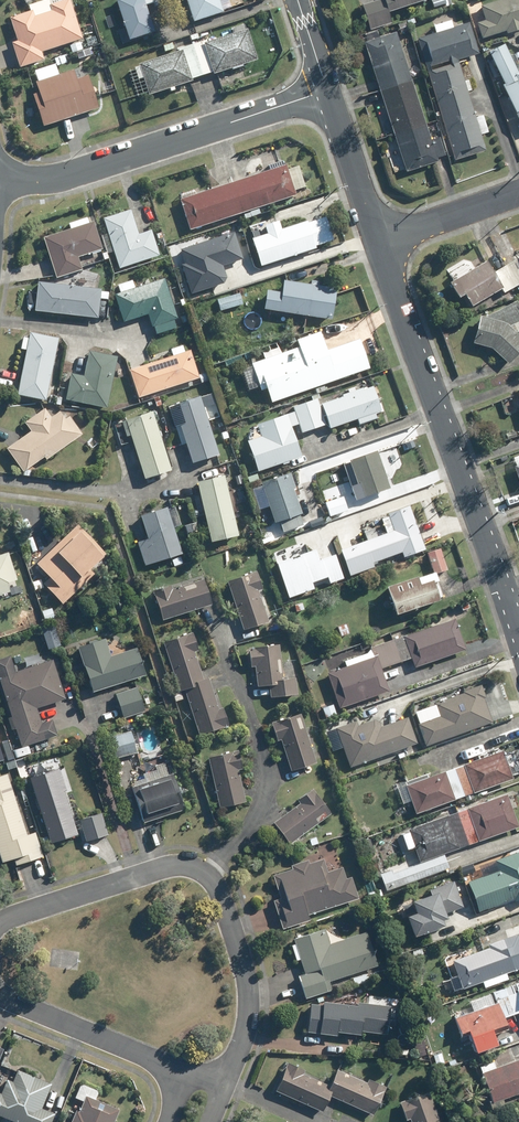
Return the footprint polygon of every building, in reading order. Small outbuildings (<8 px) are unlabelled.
[(10,20),(18,44),(13,45),(20,69),(44,62),(41,54),(82,41),(70,0),(52,6),(50,0),(49,0),(28,7),(30,13),(10,20)] [(127,38),(128,40),(152,33),(141,0),(115,0),(127,38)] [(194,20),(219,11),(215,0),(187,0),(194,20)] [(384,0),(362,7),(371,32),(393,24),(389,14),(430,1),(430,0),(384,0)] [(431,2),(434,9),(452,2),(451,0),(435,0),(431,2)] [(506,31),(507,34),(518,30),(518,0),(502,0),(481,7),(485,20),(486,21),(477,24),(482,39),(506,31)] [(458,62),(480,55),(470,25),(453,30),(451,22),(434,27),(437,35),(417,41),(427,72),(458,62)] [(398,26),(401,34),(408,31),(405,23),(398,26)] [(211,72),(211,74),(230,69),(240,65),(255,60),(245,29),(205,43),(204,39),(190,44),(200,76),(211,72)] [(396,35),(365,45),(380,91),(411,81),(396,35)] [(81,43),(69,47),(72,54),(83,51),(81,43)] [(141,78),(147,96),(167,89),(172,87),(190,81),(190,79),(200,76),(190,44),(176,48),(177,51),(137,65),(141,78)] [(503,88),(518,121),(518,76),(505,47),(489,54),(505,87),(503,88)] [(91,50),(83,52),(84,58),(93,55),(91,50)] [(468,93),(472,92),(469,82),(465,83),(458,62),(427,72),(441,116),(472,106),(468,93)] [(39,94),(33,96),(44,128),(99,110),(88,77),(76,81),(73,72),(36,84),(39,94)] [(411,81),(380,91),(394,134),(425,124),(411,81)] [(486,152),(481,137),(488,135),(483,118),(476,120),(472,106),(441,116),(455,162),(486,152)] [(394,134),(406,174),(438,164),(437,160),(446,157),(440,139),(431,142),(425,124),(394,134)] [(269,169),(233,181),(243,212),(297,195),(287,164),(284,165),(282,160),(268,165),(269,169)] [(194,188),(178,193),(190,230),(243,212),(233,181),(195,193),(194,188)] [(128,210),(102,218),(119,267),(158,253),(150,229),(136,233),(128,210)] [(80,267),(76,255),(90,250),(99,247),(100,247),(92,219),(87,220),(86,215),(67,221),(68,227),(42,235),(55,275),(80,267)] [(253,238),(261,265),(316,247),(307,220),(281,229),(278,221),(266,224),(268,233),(253,238)] [(192,293),(224,283),(227,277),(223,265),(244,259),(235,231),(181,249),(186,263),(182,265),(192,293)] [(517,285),(518,289),(518,258),(505,266),(517,285)] [(517,285),(505,266),(494,272),(486,261),(450,282),(459,297),(465,293),(472,306),(501,288),(504,293),(517,285)] [(162,276),(133,286),(131,278),(116,283),(119,291),(113,293),(122,320),(149,311),(156,332),(175,326),(172,317),(176,317),(162,276)] [(282,278),(278,309),(330,317),(335,286),(282,278)] [(101,291),(102,289),(38,281),(35,310),(98,317),(100,298),(107,299),(108,292),(101,291)] [(239,292),(217,299),(221,311),(243,304),(239,292)] [(518,335),(506,324),(518,318),(518,303),(517,303),(515,299),(483,316),(479,315),(472,342),(491,347),(507,362),(518,349),(518,335)] [(25,350),(16,394),(44,400),(58,338),(29,332),(28,339),(22,337),(19,348),(25,350)] [(320,337),(250,362),(251,364),(240,368),(245,380),(255,376),(259,389),(265,386),(270,400),(367,366),(357,337),(325,349),(320,337)] [(171,348),(173,355),(130,369),(139,397),(199,377),(190,350),(185,351),(183,345),(171,348)] [(70,399),(69,405),(74,406),(75,400),(105,406),(116,356),(88,350),(82,375),(70,372),(65,398),(70,399)] [(359,424),(377,418),(375,413),(382,411),(373,385),(363,389),(363,387),(355,390),(354,386),(348,388),(349,392),(342,394),(343,396),(322,404),(319,405),(317,399),(305,403),(314,428),(326,424),(323,416),(326,415),(330,428),(357,419),(359,424)] [(50,394),(48,403),(55,404),(56,396),(50,394)] [(173,403),(174,407),(169,408),(172,419),(178,417),(192,461),(218,453),(199,394),(173,403)] [(159,396),(154,398),(157,406),(162,404),(159,396)] [(262,436),(248,441),(258,471),(301,456),(291,426),(299,423),(302,432),(314,428),(305,403),(304,398),(292,402),(295,411),(257,423),(262,436)] [(21,471),(21,474),(28,475),(29,469),(25,468),(42,456),(44,458),(80,433),(68,415),(64,418),(58,410),(50,416),(42,406),(22,421),(29,431),(5,448),(21,471)] [(150,409),(125,417),(126,419),(121,420),(126,434),(130,432),(144,476),(169,468),(150,409)] [(349,460),(349,462),(344,464),(356,499),(390,488),(377,450),(349,460)] [(288,471),(259,481),(261,485),(264,494),(268,506),(271,513),(274,521),(278,519),(282,530),(301,523),(297,513),(300,511),(292,488),(294,487),(288,471)] [(224,475),(197,481),(212,541),(239,535),(224,475)] [(240,486),(233,488),(238,504),(245,502),(240,486)] [(330,486),(320,489),(323,497),(332,494),(330,486)] [(343,497),(325,503),(330,517),(348,510),(343,497)] [(387,515),(381,517),(386,532),(376,535),(374,527),(363,531),(366,539),(340,548),(341,550),(332,553),(340,573),(348,570),(349,574),(373,565),(371,560),(400,550),(402,555),(424,547),(409,503),(386,511),(387,515)] [(148,537),(136,540),(144,564),(180,551),(170,522),(175,520),(172,510),(167,512),(164,505),(140,514),(148,537)] [(48,577),(43,582),(61,602),(89,576),(85,571),(104,553),(76,523),(34,562),(48,577)] [(334,525),(314,531),(322,552),(341,545),(334,525)] [(270,527),(263,529),(265,539),(274,537),(270,527)] [(439,548),(426,552),(433,573),(446,569),(439,548)] [(8,590),(5,581),(14,578),(6,553),(0,555),(0,592),(8,590)] [(181,556),(172,559),(175,567),(183,563),(181,556)] [(257,571),(227,581),(244,630),(269,621),(258,590),(263,589),(257,571)] [(427,571),(384,585),(393,612),(436,598),(427,571)] [(338,572),(328,576),(332,586),(342,582),(338,572)] [(40,580),(32,582),(35,590),(43,588),(40,580)] [(170,585),(153,591),(163,620),(211,605),(203,580),(171,590),(170,585)] [(320,583),(312,586),(315,593),(322,590),(320,583)] [(302,603),(294,605),(297,612),(305,609),(302,603)] [(468,603),(461,606),(463,611),(470,608),(468,603)] [(39,604),(30,608),(36,625),(45,622),(42,612),(39,604)] [(42,612),(45,622),(55,618),(52,608),(42,612)] [(452,618),(403,635),(404,638),(398,640),(397,636),(391,638),(400,661),(411,656),(415,666),(463,649),(452,618)] [(346,623),(337,626),(341,636),(349,633),(346,623)] [(203,679),(194,652),(199,650),(193,633),(163,643),(178,687),(203,679)] [(103,637),(77,645),(91,690),(143,674),(134,647),(108,655),(103,637)] [(370,646),(369,646),(373,655),(346,665),(327,672),(340,707),(388,690),(380,668),(381,667),(399,661),(391,638),(370,646)] [(279,645),(249,648),(251,666),(255,666),(257,686),(270,685),(271,697),(297,694),(295,678),(283,680),(279,645)] [(0,658),(0,685),(14,728),(20,746),(56,735),(50,719),(40,722),(35,707),(64,698),(51,659),(14,671),(9,655),(0,658)] [(186,694),(199,734),(229,725),(223,708),(219,709),(208,677),(203,679),(178,687),(179,691),(180,690),(182,696),(186,694)] [(477,699),(476,696),(480,694),(477,684),(463,690),(463,691),(435,702),(437,707),(439,715),(418,722),(424,741),(451,732),(487,719),(480,698),(477,699)] [(134,687),(114,693),(122,718),(134,714),(136,720),(141,718),(139,712),(142,711),(134,687)] [(333,705),(322,708),(326,718),(336,715),(333,705)] [(300,714),(271,724),(277,741),(281,740),(291,771),(317,762),(300,714)] [(413,743),(406,720),(405,719),(379,728),(376,723),(373,721),(356,727),(354,723),(349,725),(338,729),(341,741),(349,766),(394,749),(413,743)] [(126,756),(137,753),(131,731),(110,737),(116,761),(126,759),(126,756)] [(503,749),(454,767),(464,794),(513,777),(503,749)] [(238,751),(208,758),(220,808),(246,802),(238,770),(242,769),(238,751)] [(406,780),(407,784),(406,784),(416,812),(464,795),(454,767),(428,777),(426,773),(406,780)] [(54,768),(27,776),(49,842),(74,834),(54,768)] [(171,773),(131,786),(143,822),(183,809),(171,773)] [(1,863),(14,859),(15,865),(42,857),(34,832),(26,835),(7,774),(0,776),(0,858),(1,863)] [(298,800),(300,804),(273,823),(290,844),(331,814),(313,789),(298,800)] [(455,811),(467,843),(516,826),(505,793),(455,811)] [(455,811),(407,828),(408,832),(418,861),(466,844),(455,811)] [(101,813),(80,821),(86,841),(108,834),(101,813)] [(50,847),(47,836),(41,838),(44,849),(50,847)] [(368,836),(358,839),(364,855),(373,852),(368,836)] [(494,859),(497,870),(467,880),(477,910),(512,897),(516,908),(518,907),(518,849),(494,859)] [(391,870),(380,874),(386,890),(449,868),(444,855),(393,873),(391,870)] [(281,899),(273,902),(282,929),(310,920),(308,915),(359,899),(352,877),(347,879),(343,867),(328,872),(323,859),(310,864),(308,861),(291,866),(292,870),(274,876),(281,899)] [(461,907),(453,882),(428,889),(429,894),(409,900),(413,912),(403,915),(409,935),(440,925),(438,920),(444,918),(442,913),(461,907)] [(368,894),(371,903),(378,901),(375,891),(368,894)] [(301,959),(305,974),(299,976),(306,999),(332,991),(329,981),(377,966),(367,933),(331,943),(326,930),(295,939),(296,945),(292,946),(296,960),(301,959)] [(504,939),(515,970),(518,969),(518,933),(504,939)] [(427,934),(417,937),(420,944),(430,941),(427,934)] [(489,948),(452,961),(457,975),(461,987),(514,968),(504,939),(488,945),(489,948)] [(365,973),(353,978),(356,986),(368,982),(365,973)] [(494,992),(502,1017),(518,1011),(518,999),(517,992),(515,993),(512,986),(494,992)] [(357,1006),(328,1003),(329,997),(324,997),(323,1006),(311,1005),(308,1032),(337,1036),(338,1032),(361,1035),(361,1031),(386,1034),(390,1006),(358,1002),(357,1006)] [(506,1028),(496,1001),(472,1010),(454,1017),(460,1036),(468,1033),(474,1050),(495,1042),(492,1033),(506,1028)] [(440,1053),(429,1057),(433,1068),(444,1063),(440,1053)] [(496,1069),(494,1062),(481,1066),(494,1103),(490,1105),(492,1109),(505,1104),(503,1099),(518,1094),(518,1061),(496,1069)] [(303,1074),(305,1070),(288,1063),(276,1091),(319,1111),(330,1086),(303,1074)] [(15,1121),(52,1121),(55,1114),(41,1109),(51,1084),(17,1070),(12,1082),(7,1080),(1,1094),(0,1094),(0,1116),(15,1121)] [(330,1086),(319,1111),(322,1112),(329,1096),(374,1115),(386,1088),(369,1080),(367,1084),(337,1070),(330,1086)] [(117,1109),(93,1099),(96,1093),(95,1089),(82,1084),(78,1085),(73,1097),(81,1101),(77,1111),(75,1110),(70,1121),(112,1121),(117,1109)] [(400,1103),(407,1120),(410,1119),(412,1121),(439,1121),(429,1093),(400,1103)]
